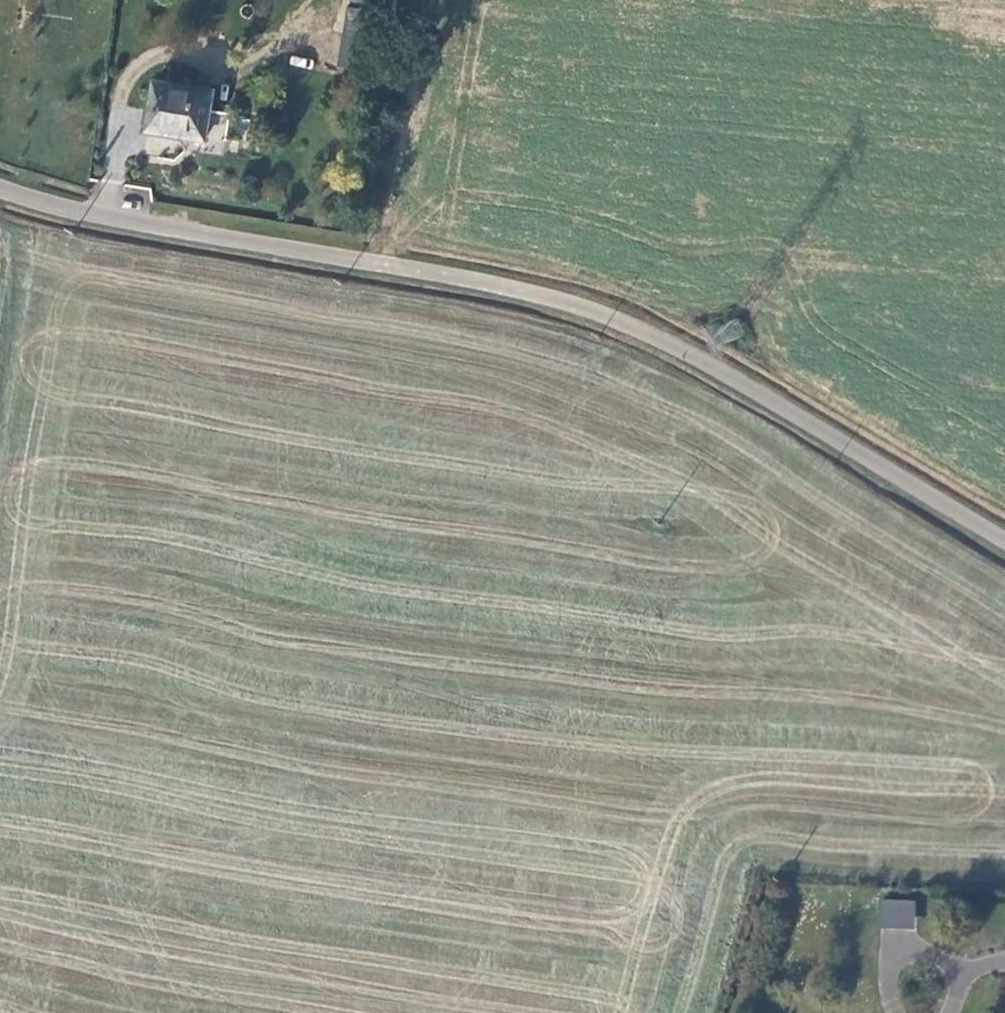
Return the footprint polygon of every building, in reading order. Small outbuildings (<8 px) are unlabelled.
[(354,68),(366,10),(349,6),(337,64),(354,68)] [(189,138),(188,150),(228,155),(232,116),(212,113),(215,89),(156,82),(150,133),(189,138)] [(915,899),(879,898),(879,927),(914,928),(915,899)]
